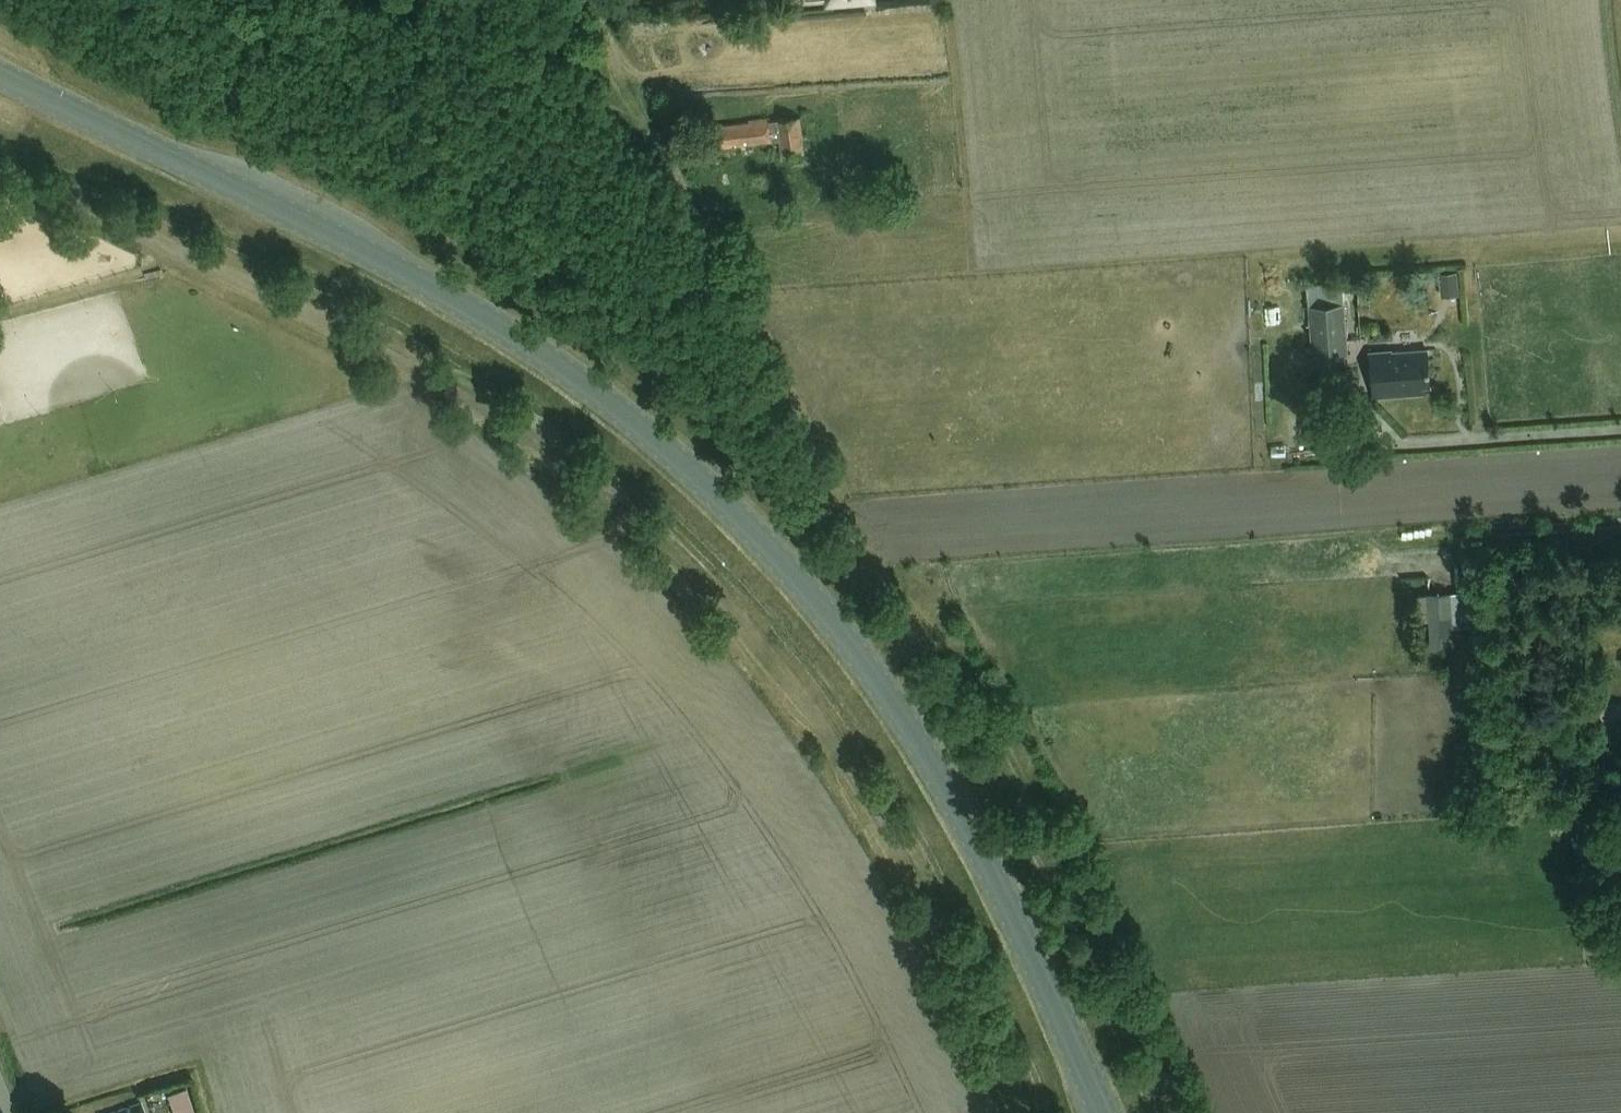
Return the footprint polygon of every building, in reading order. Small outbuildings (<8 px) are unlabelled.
[(798,119),(776,122),(768,123),(767,118),(748,121),(749,126),(706,131),(708,149),(778,141),(780,157),(802,155),(798,119)] [(1440,290),(1457,288),(1455,273),(1438,275),(1440,290)] [(1348,357),(1344,304),(1343,283),(1307,285),(1309,306),(1314,358),(1348,357)] [(1427,387),(1424,351),(1388,354),(1388,352),(1366,354),(1369,399),(1420,395),(1420,387),(1427,387)] [(1430,648),(1453,647),(1452,628),(1470,628),(1469,594),(1428,596),(1430,648)] [(184,1089),(166,1095),(172,1112),(190,1107),(184,1089)]
